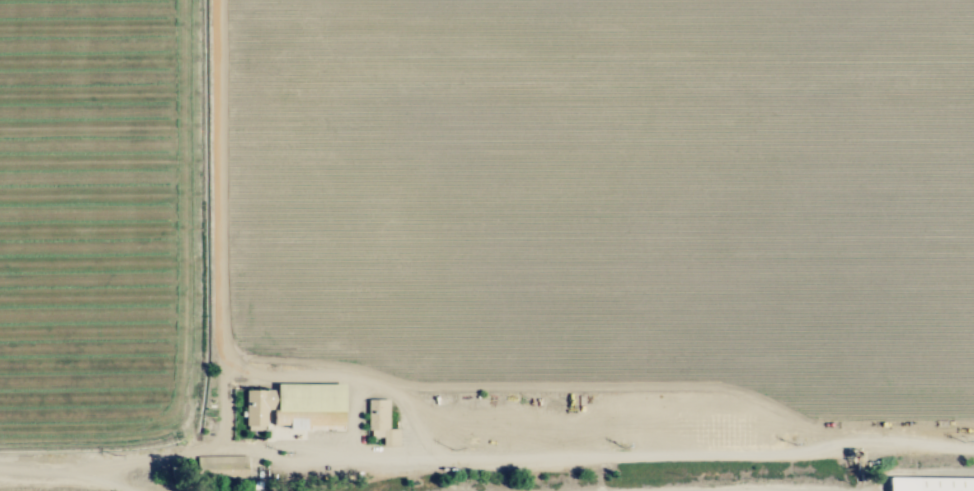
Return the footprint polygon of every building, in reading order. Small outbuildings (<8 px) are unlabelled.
[(243,391),(243,429),(340,429),(340,385),(272,385),(272,391),(243,391)] [(385,400),(365,400),(365,439),(380,439),(380,447),(396,447),(396,430),(385,430),(385,400)] [(882,481),(882,490),(973,490),(973,481),(882,481)]
